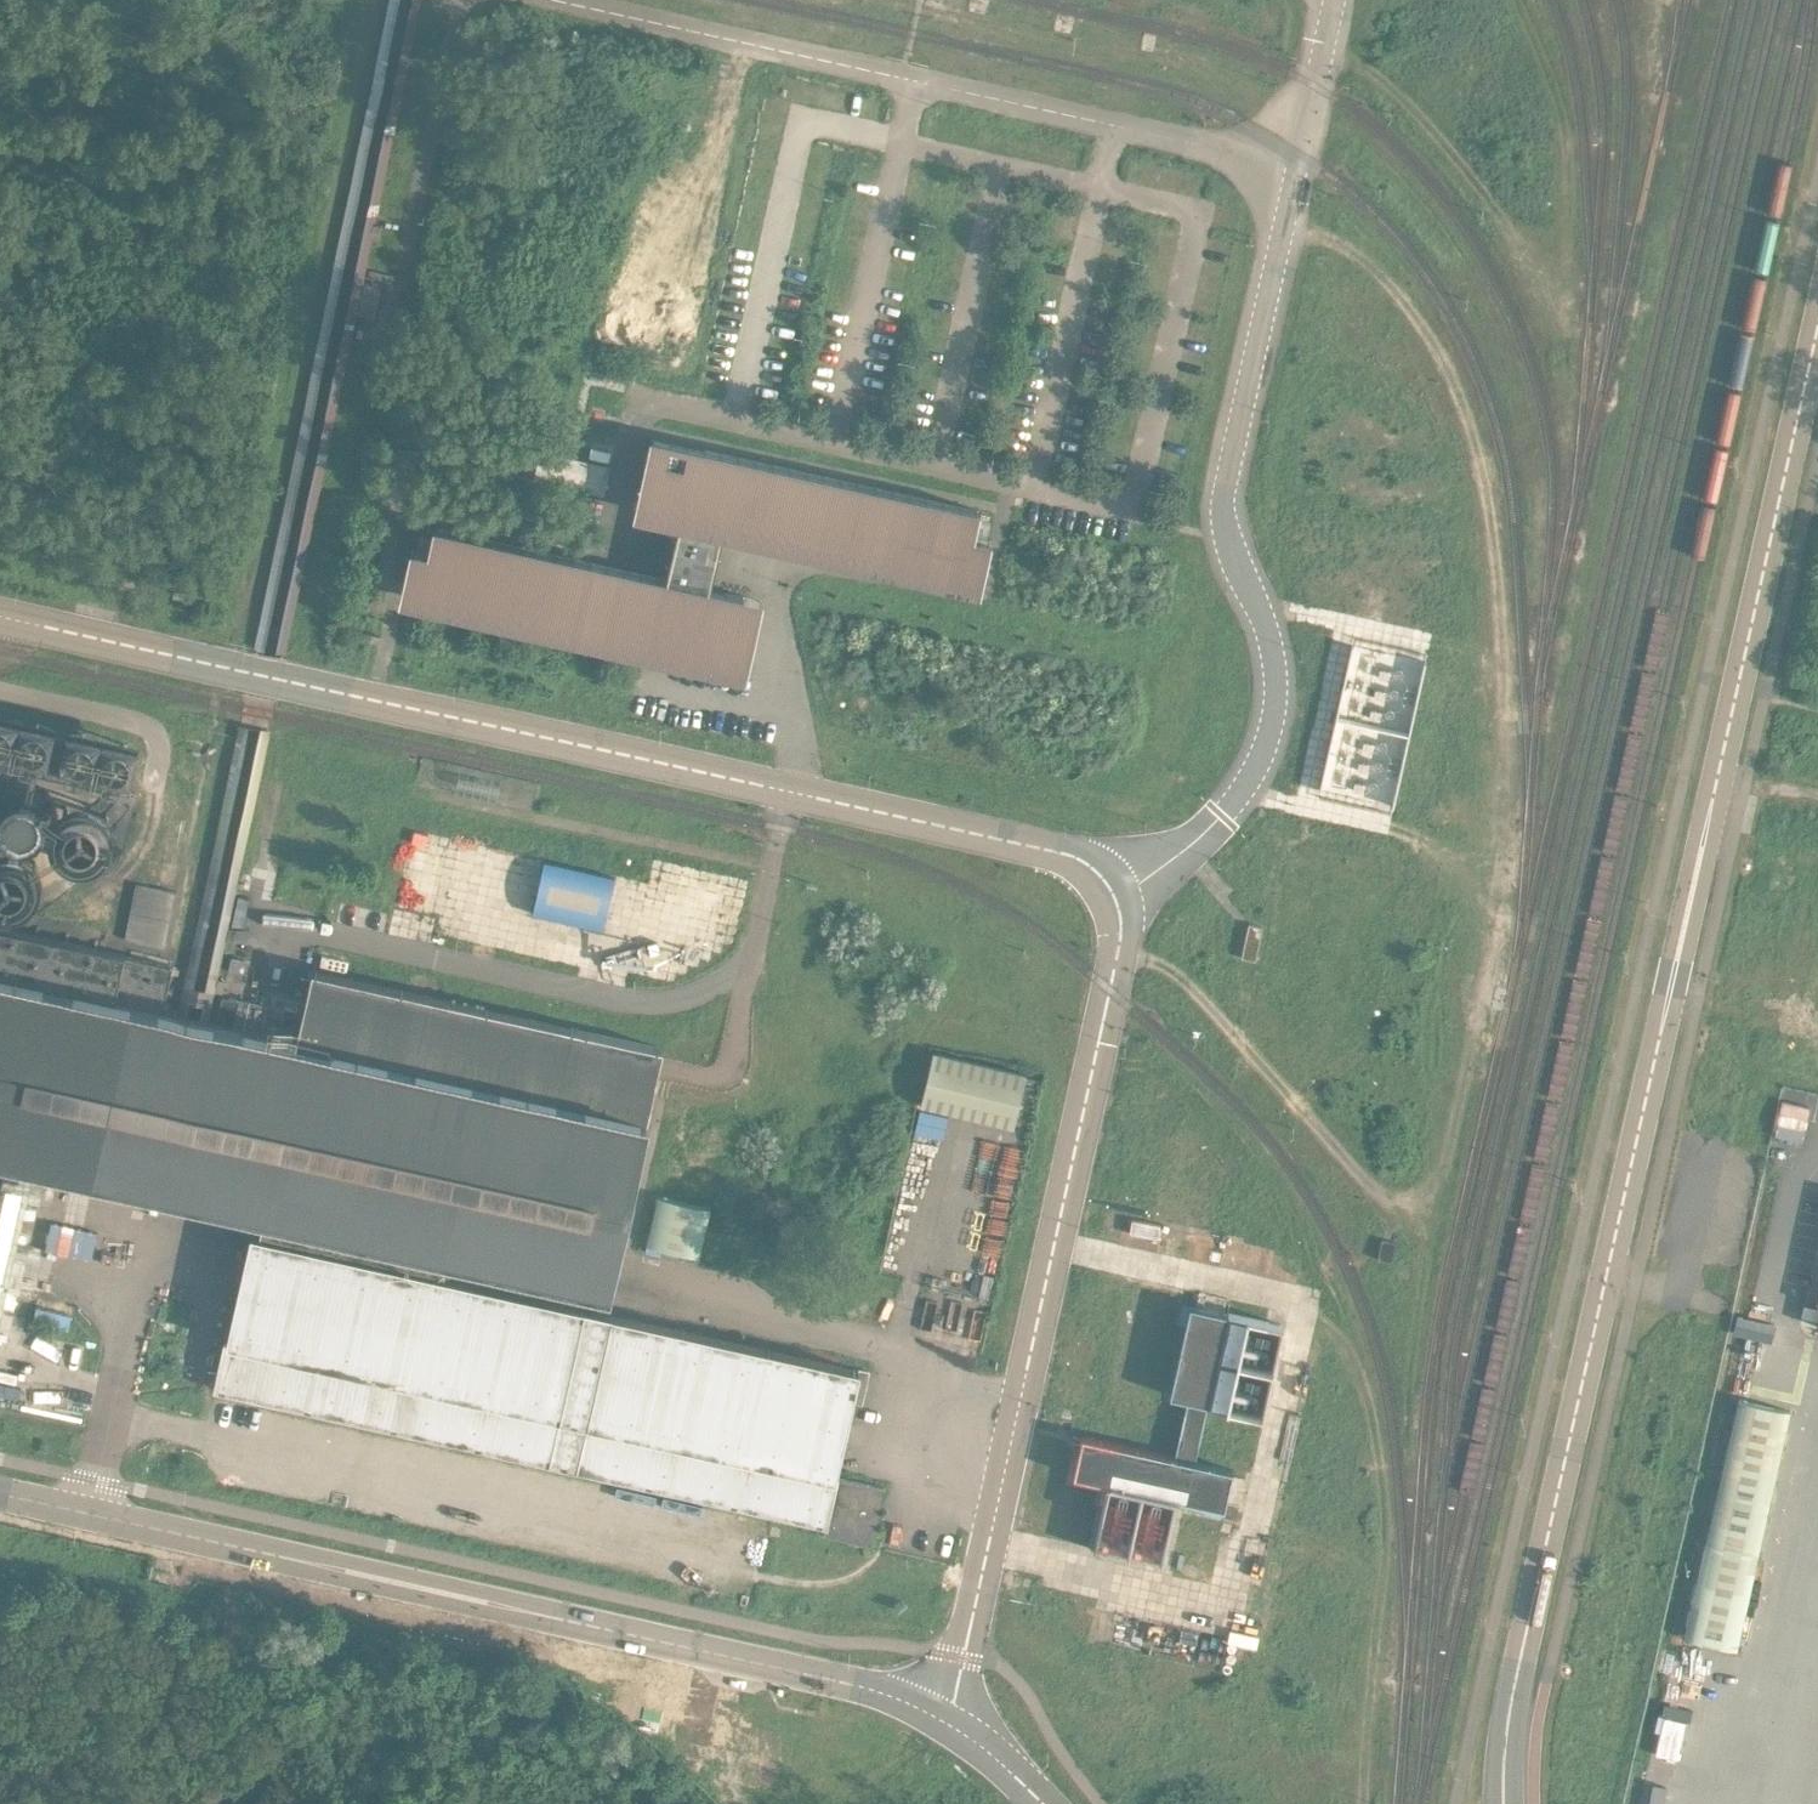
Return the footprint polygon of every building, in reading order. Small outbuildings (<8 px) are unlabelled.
[(709,588),(724,522),(980,579),(989,540),(972,536),(977,510),(651,437),(637,502),(679,512),(664,578),(434,527),(428,553),(411,549),(403,588),(678,650),(680,637),(684,638),(681,649),(692,651),(695,641),(702,642),(710,643),(718,643),(725,642),(733,640),(730,629),(737,627),(746,624),(738,622),(743,596),(709,588)] [(538,450),(532,479),(603,494),(609,466),(538,450)] [(48,817),(48,813),(46,807),(44,803),(40,800),(34,795),(29,793),(23,793),(18,793),(13,795),(6,801),(3,804),(0,809),(0,811),(0,823),(1,827),(6,835),(14,840),(18,841),(24,842),(33,840),(40,835),(45,829),(47,824),(48,818),(48,817)] [(112,833),(112,832),(112,827),(110,821),(107,816),(103,810),(97,805),(93,804),(88,802),(82,801),(76,802),(71,804),(65,807),(60,811),(56,816),(54,821),(52,827),(52,832),(52,837),(54,844),(57,849),(61,853),(65,857),(72,860),(82,862),(92,860),(97,858),(103,853),(107,849),(109,844),(111,839),(112,833)] [(42,875),(41,869),(39,862),(35,856),(32,852),(22,846),(16,844),(8,843),(2,844),(0,845),(0,905),(4,906),(10,907),(16,906),(21,905),(27,902),(32,898),(39,889),(41,882),(42,876),(42,875)] [(431,911),(440,852),(410,848),(402,906),(431,911)] [(533,913),(603,929),(615,875),(545,859),(533,913)] [(446,933),(476,940),(492,866),(462,860),(446,933)] [(135,884),(123,939),(163,948),(175,893),(135,884)] [(1247,923),(1240,957),(1254,960),(1261,926),(1247,923)] [(244,942),(247,930),(229,926),(226,938),(244,942)] [(0,1199),(5,1179),(2,1178),(8,1153),(182,1191),(213,1198),(214,1199),(233,1203),(242,1205),(265,1210),(260,1236),(251,1234),(246,1254),(227,1341),(225,1340),(214,1388),(220,1390),(242,1395),(824,1526),(822,1534),(870,1545),(876,1520),(877,1513),(883,1487),(835,1476),(836,1471),(841,1448),(842,1445),(852,1404),(853,1401),(855,1391),(860,1370),(830,1363),(455,1279),(461,1254),(607,1287),(611,1268),(615,1249),(648,1104),(651,1088),(654,1077),(658,1056),(660,1048),(660,1047),(312,969),(296,1041),(273,1036),(278,1014),(268,1012),(269,1006),(221,995),(215,1023),(178,1014),(161,1010),(171,966),(0,928),(0,1200),(0,1199)] [(1013,1127),(1025,1074),(930,1052),(918,1106),(1013,1127)] [(645,1242),(699,1256),(712,1206),(658,1192),(645,1242)] [(1376,1257),(1390,1260),(1394,1241),(1380,1238),(1376,1257)] [(1227,1239),(1223,1267),(1256,1271),(1260,1243),(1227,1239)] [(1750,1336),(1794,1346),(1803,1302),(1774,1296),(1771,1310),(1757,1307),(1750,1336)] [(1080,1441),(1072,1475),(1107,1482),(1185,1500),(1201,1503),(1204,1504),(1202,1511),(1221,1515),(1222,1508),(1223,1508),(1224,1501),(1230,1475),(1232,1468),(1231,1468),(1194,1460),(1202,1425),(1207,1402),(1217,1357),(1227,1312),(1221,1311),(1195,1305),(1188,1303),(1188,1304),(1181,1302),(1176,1322),(1182,1323),(1184,1323),(1168,1394),(1175,1396),(1186,1398),(1173,1455),(1081,1435),(1081,1436),(1080,1441)] [(1788,1410),(1737,1398),(1705,1542),(1757,1553),(1788,1410)] [(1098,1502),(1103,1503),(1107,1487),(1102,1486),(1100,1493),(1098,1502)]
